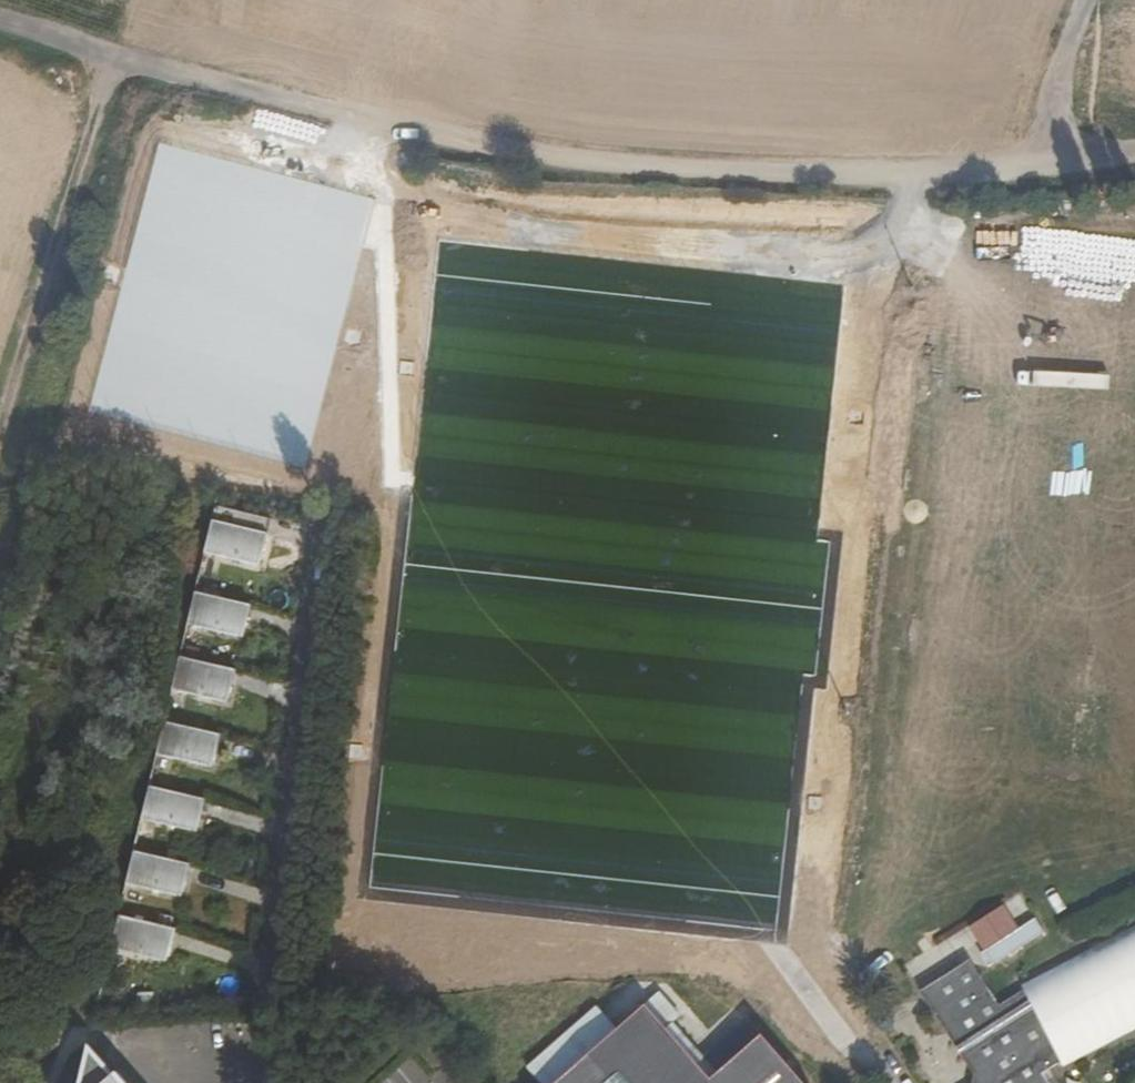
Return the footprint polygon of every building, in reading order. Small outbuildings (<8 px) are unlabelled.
[(257,567),(269,519),(210,506),(199,555),(257,567)] [(248,601),(191,588),(185,620),(241,632),(248,601)] [(233,666),(177,653),(171,685),(226,698),(233,666)] [(219,731),(162,718),(155,751),(213,764),(219,731)] [(203,798),(146,785),(139,817),(197,830),(203,798)] [(189,863),(131,851),(124,883),(181,895),(189,863)] [(990,971),(1043,937),(1020,900),(966,934),(990,971)] [(173,929),(116,915),(109,949),(166,961),(173,929)] [(1024,990),(1061,1062),(1065,1070),(1114,1046),(1134,1035),(1134,923),(1020,980),(1024,990)] [(1043,1073),(1061,1062),(1024,990),(999,1005),(974,968),(960,966),(931,985),(993,1082),(1049,1082),(1043,1073)] [(631,1028),(654,1010),(632,986),(519,1082),(680,1082),(631,1028)] [(801,1074),(734,998),(690,1035),(661,1004),(654,1010),(631,1028),(680,1082),(792,1082),(801,1074)] [(84,1046),(76,1082),(118,1082),(84,1046)]
